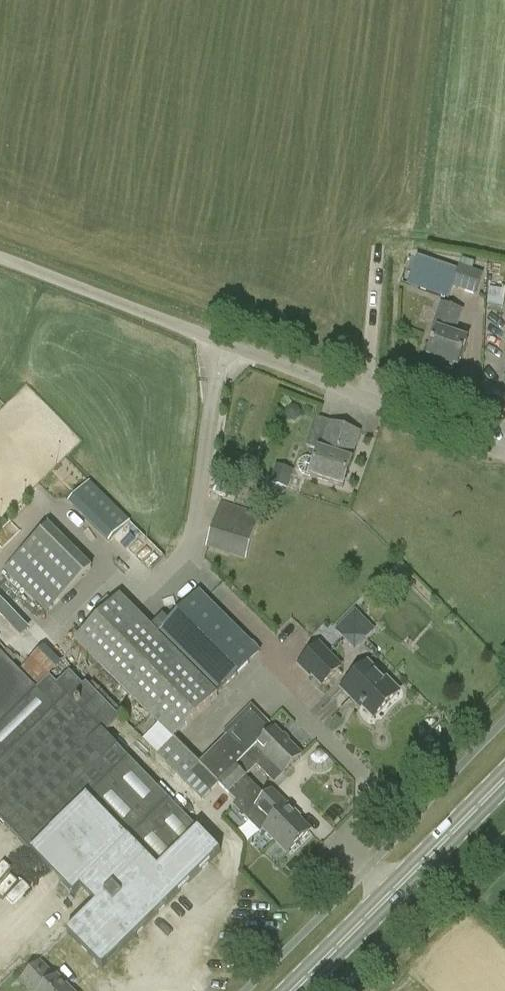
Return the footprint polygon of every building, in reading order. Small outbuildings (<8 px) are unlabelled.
[(482,275),(459,267),(450,294),(462,298),(464,292),(475,296),(482,275)] [(430,333),(436,334),(428,357),(444,363),(443,367),(453,370),(454,366),(458,368),(467,341),(454,337),(463,311),(441,304),(430,333)] [(318,451),(315,461),(306,459),(302,460),(299,464),(298,468),(300,472),(304,475),(309,477),(343,488),(361,433),(319,419),(316,418),(306,447),(318,451)] [(291,470),(276,466),(270,485),(284,490),(291,470)] [(111,545),(134,522),(93,481),(71,504),(111,545)] [(220,482),(216,494),(231,499),(235,487),(220,482)] [(206,548),(246,561),(261,516),(221,503),(206,548)] [(48,525),(17,556),(61,600),(92,569),(48,525)] [(120,596),(75,641),(173,740),(261,652),(200,591),(158,633),(120,596)] [(352,656),(366,641),(350,626),(335,643),(352,656)] [(343,667),(319,644),(297,666),(310,678),(311,677),(322,688),(343,667)] [(31,853),(73,896),(80,889),(96,905),(67,934),(102,969),(122,950),(126,946),(157,916),(221,853),(198,829),(197,830),(106,734),(121,719),(86,683),(83,686),(70,672),(57,684),(50,677),(36,690),(18,672),(0,653),(0,821),(31,853)] [(367,662),(342,689),(374,720),(399,693),(367,662)] [(203,762),(200,764),(220,785),(231,774),(238,766),(237,764),(246,755),(256,765),(265,756),(284,775),(302,755),(264,719),(251,707),(224,734),(227,738),(210,755),(203,762)] [(148,718),(137,730),(144,738),(156,726),(148,718)] [(274,785),(284,775),(265,756),(256,765),(246,755),(237,764),(238,766),(231,774),(300,842),(309,832),(285,807),(270,792),(265,796),(246,777),(257,767),(274,785)] [(191,774),(210,794),(219,785),(220,785),(200,764),(191,774)] [(220,785),(219,785),(237,802),(233,806),(241,814),(239,816),(243,819),(244,818),(261,834),(264,831),(288,854),(300,842),(231,774),(220,785)] [(56,978),(40,962),(22,979),(20,981),(30,990),(70,990),(56,978)]
